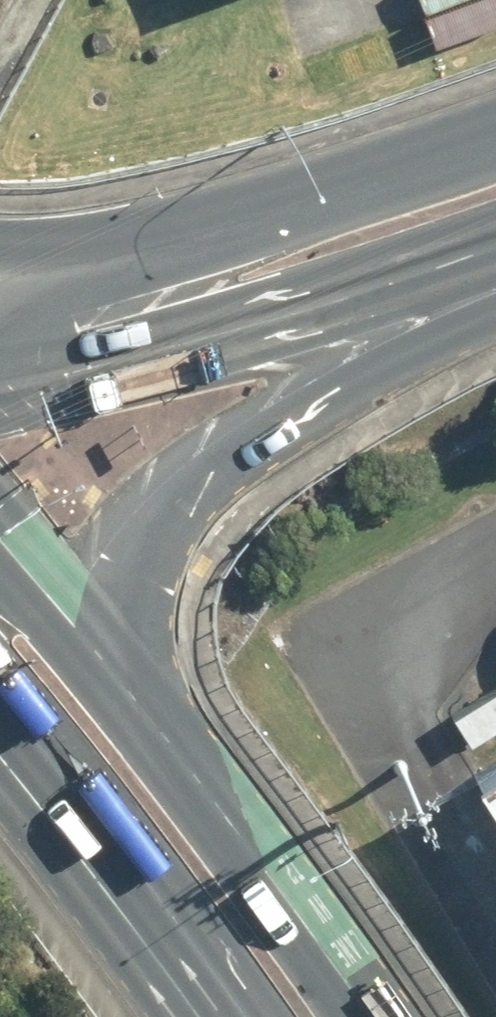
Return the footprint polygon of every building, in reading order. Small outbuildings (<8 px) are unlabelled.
[(145,9),(167,0),(143,0),(145,9)] [(471,776),(495,817),(495,760),(471,776)]
